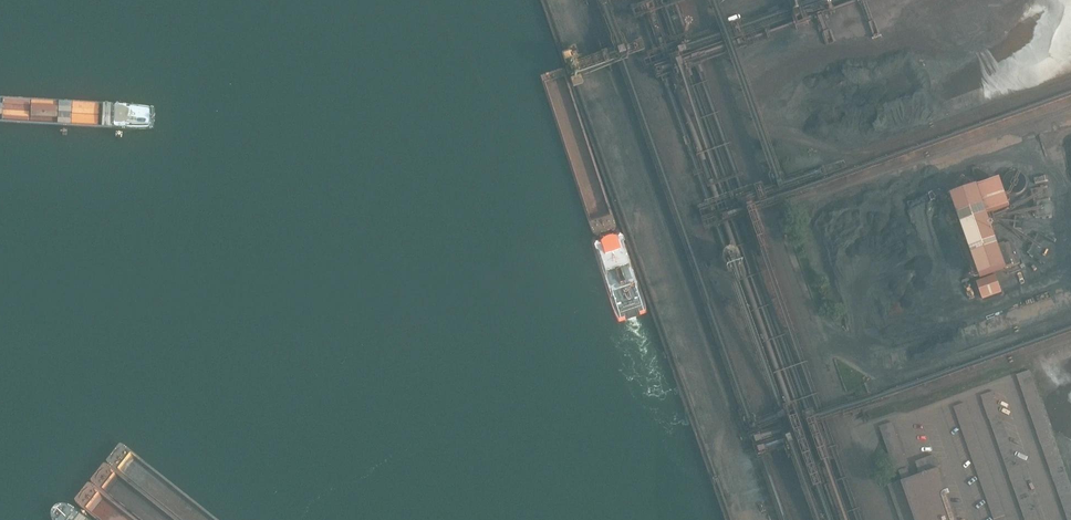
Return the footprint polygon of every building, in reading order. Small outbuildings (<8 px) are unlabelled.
[(978,188),(951,198),(980,280),(1007,270),(978,188)] [(1016,374),(1067,519),(1070,519),(1070,488),(1030,370),(1016,374)] [(980,396),(1025,519),(1040,519),(1019,465),(1018,465),(994,398),(996,398),(994,391),(980,396)] [(953,407),(993,519),(1005,516),(965,403),(953,407)] [(909,469),(892,422),(879,427),(896,473),(898,472),(901,480),(887,484),(900,519),(957,519),(934,455),(915,462),(919,475),(910,478),(907,469),(909,469)]
